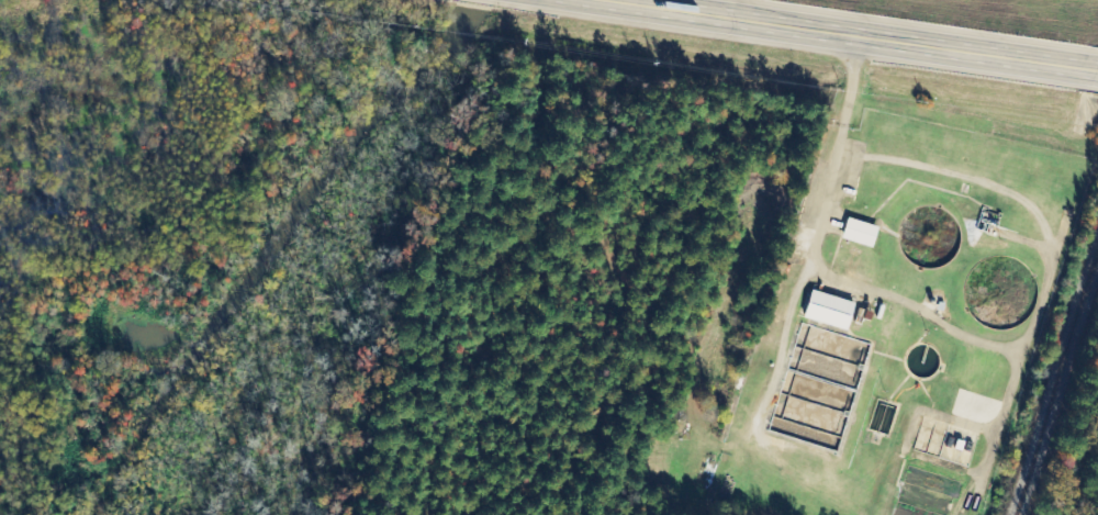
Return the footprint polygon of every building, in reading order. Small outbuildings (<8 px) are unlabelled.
[(868,248),(874,227),(843,218),(837,239),(868,248)] [(843,332),(852,305),(807,289),(798,316),(843,332)]
